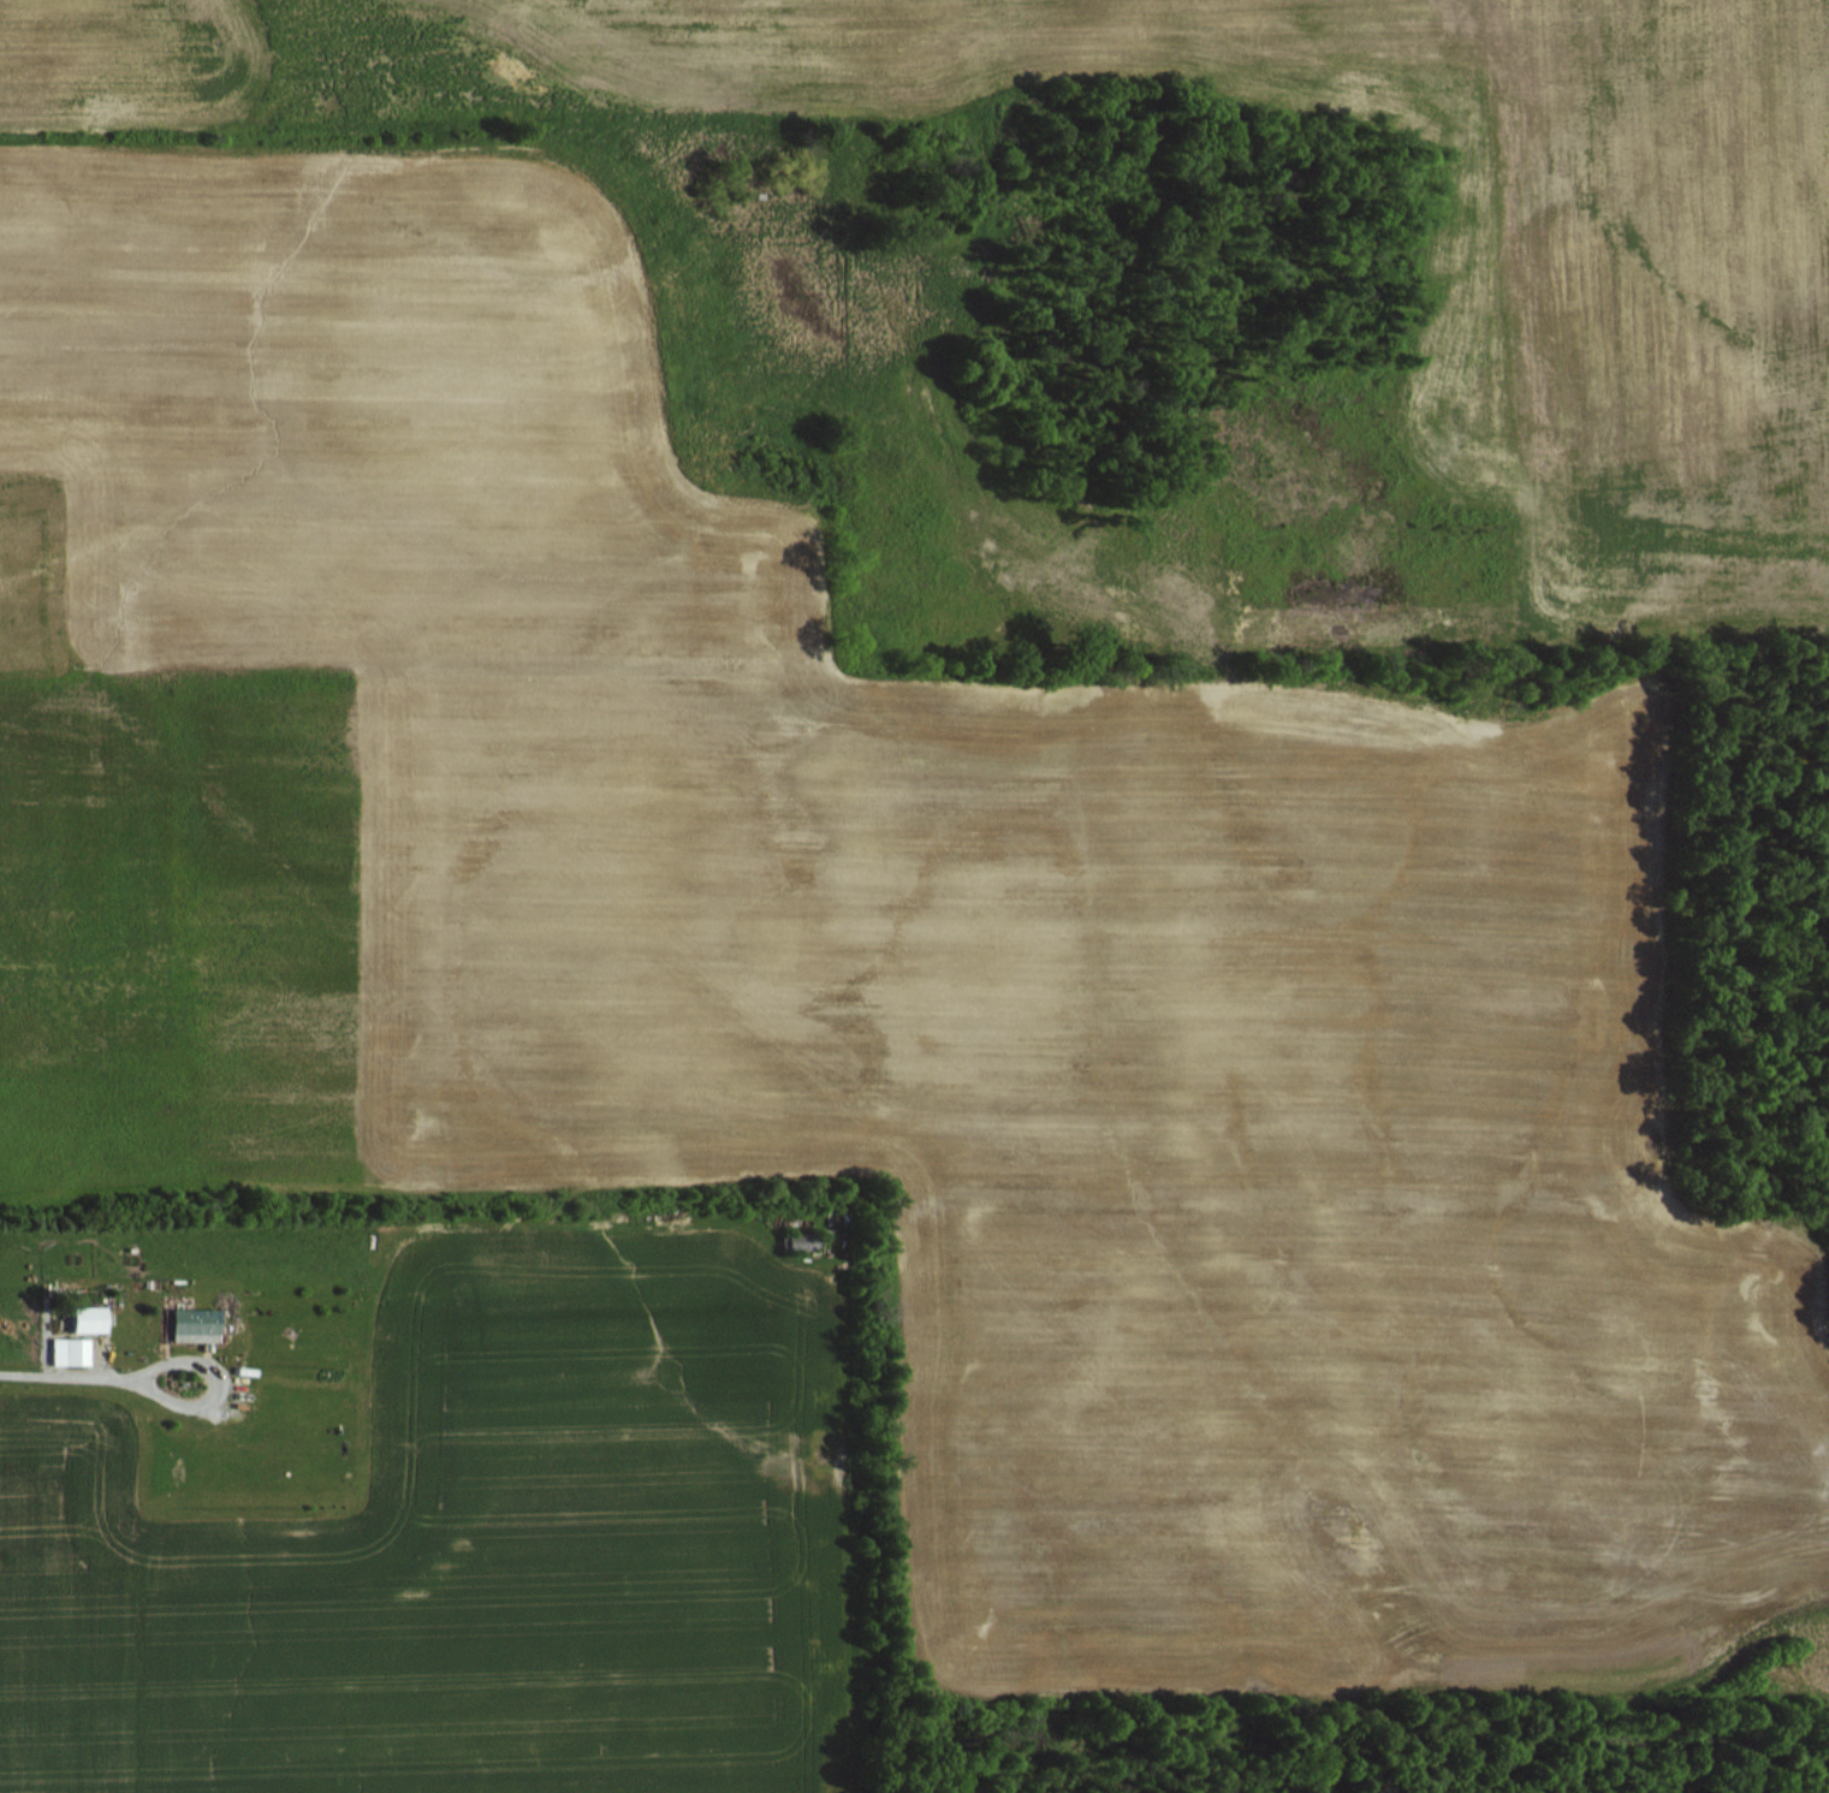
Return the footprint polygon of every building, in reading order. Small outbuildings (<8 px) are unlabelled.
[(108,1331),(107,1304),(73,1305),(74,1332),(108,1331)] [(173,1341),(220,1342),(221,1309),(174,1307),(173,1341)] [(51,1337),(52,1364),(89,1363),(88,1336),(51,1337)]
